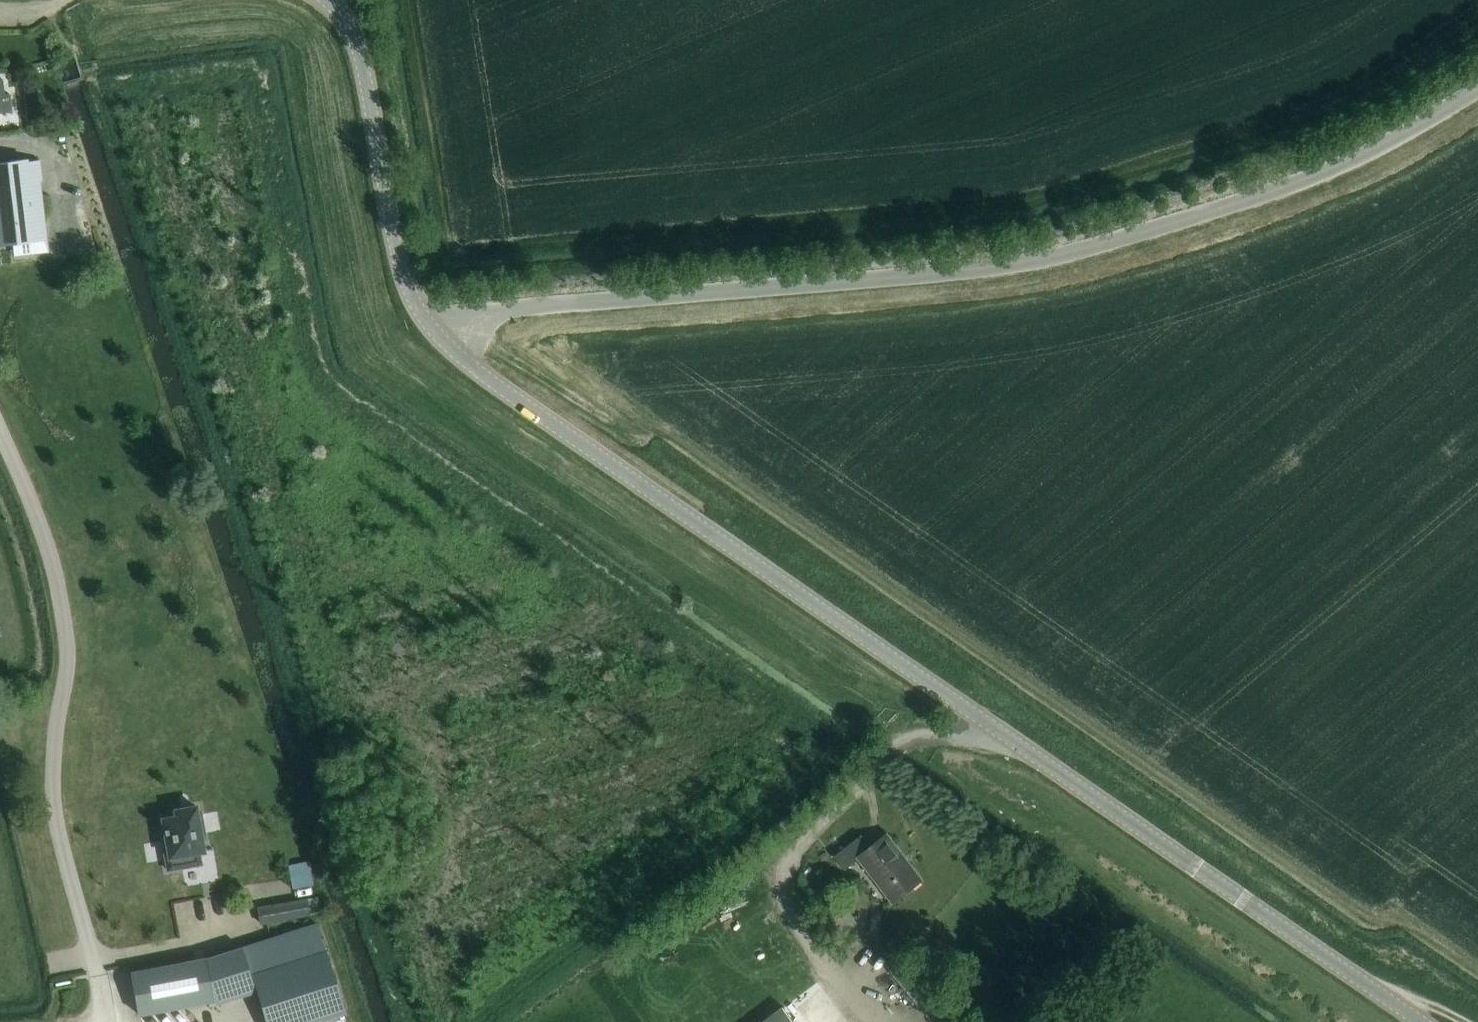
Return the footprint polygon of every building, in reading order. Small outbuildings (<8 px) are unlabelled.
[(11,110),(9,92),(3,93),(1,78),(0,78),(0,111),(11,110)] [(0,165),(0,244),(15,242),(35,240),(29,186),(43,184),(41,163),(27,164),(26,162),(0,165)] [(162,838),(167,869),(201,863),(201,862),(199,862),(197,851),(204,850),(201,834),(205,833),(201,811),(197,811),(196,805),(175,809),(176,815),(162,817),(166,838),(162,838)] [(922,878),(887,834),(871,846),(862,834),(835,854),(845,868),(860,857),(893,900),(922,878)] [(292,887),(312,882),(307,859),(287,863),(292,887)] [(260,923),(265,923),(319,913),(316,897),(257,907),(260,923)] [(315,925),(241,948),(241,947),(207,957),(130,972),(137,1013),(213,999),(254,986),(266,1021),(313,1021),(345,1012),(325,949),(323,950),(315,925)] [(792,1000),(809,1021),(880,1021),(838,966),(792,1000)] [(784,1005),(762,1021),(797,1021),(784,1005)] [(967,1017),(955,1006),(944,1018),(948,1021),(962,1021),(967,1017)]
